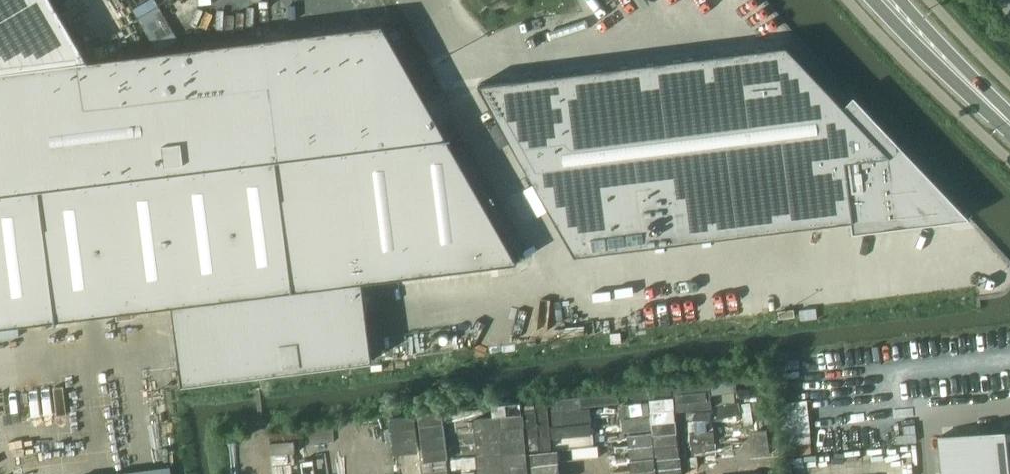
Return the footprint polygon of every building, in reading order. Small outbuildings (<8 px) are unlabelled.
[(90,61),(54,0),(0,0),(0,72),(90,61)] [(90,61),(0,72),(0,327),(56,320),(57,325),(58,324),(58,320),(147,309),(173,306),(182,383),(373,360),(363,282),(518,263),(448,139),(453,138),(453,137),(448,138),(384,24),(90,61)] [(902,146),(892,156),(787,46),(479,85),(576,255),(852,221),(853,233),(931,223),(969,218),(902,146)] [(940,436),(944,473),(1009,473),(1009,429),(940,436)]
